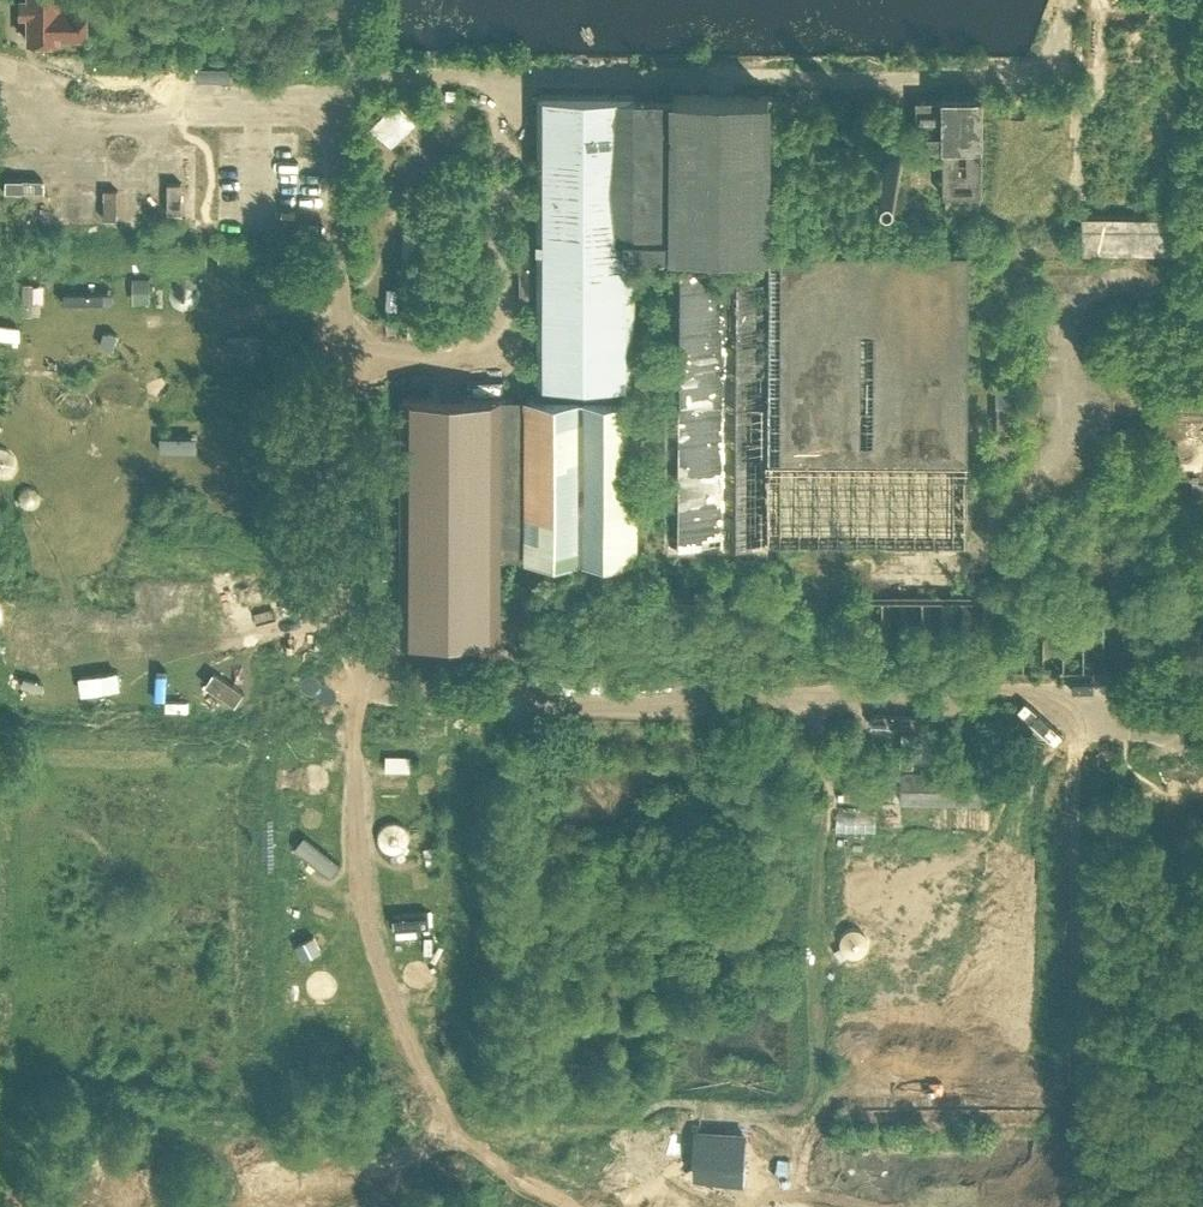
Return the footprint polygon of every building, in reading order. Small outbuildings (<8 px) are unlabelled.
[(18,3),(18,13),(26,13),(25,38),(84,38),(84,0),(18,0),(18,3)] [(967,536),(968,248),(968,246),(772,245),(773,93),(709,93),(674,92),(636,92),(598,92),(539,92),(539,122),(539,162),(538,380),(634,381),(635,248),(673,249),(672,534),(967,536)] [(946,206),(980,206),(980,94),(943,94),(943,98),(916,98),(916,126),(929,126),(929,143),(943,143),(943,194),(946,194),(946,206)] [(397,100),(373,126),(392,144),(416,119),(397,100)] [(894,174),(897,173),(900,172),(902,170),(903,166),(903,163),(902,160),(900,157),(898,155),(894,155),(891,155),(888,156),(886,158),(884,161),(884,164),(884,167),(886,170),(888,172),(891,174),(894,174)] [(239,174),(239,185),(263,185),(263,174),(239,174)] [(12,181),(12,192),(36,192),(36,181),(12,181)] [(82,183),(82,194),(106,194),(106,183),(82,183)] [(173,185),(173,209),(184,209),(184,185),(173,185)] [(221,196),(221,220),(232,220),(232,196),(221,196)] [(1174,220),(1083,221),(1083,246),(1083,258),(1135,257),(1174,257),(1174,220)] [(407,232),(407,256),(418,256),(418,232),(407,232)] [(391,285),(391,309),(402,309),(402,285),(391,285)] [(72,288),(72,312),(96,312),(96,288),(72,288)] [(1019,386),(996,386),(996,410),(1018,410),(1019,386)] [(530,394),(530,396),(499,396),(429,395),(403,395),(402,638),(501,639),(501,599),(501,555),(634,556),(634,534),(634,394),(537,394),(530,394)] [(74,419),(74,443),(85,443),(85,419),(74,419)] [(121,419),(121,443),(132,443),(132,419),(121,419)] [(175,420),(175,444),(186,444),(186,420),(175,420)] [(230,421),(230,445),(241,445),(241,421),(230,421)] [(229,483),(229,507),(240,507),(240,483),(229,483)] [(74,484),(74,508),(85,508),(85,484),(74,484)] [(122,485),(122,509),(133,509),(133,485),(122,485)] [(175,485),(175,509),(186,509),(186,485),(175,485)] [(901,769),(901,801),(982,800),(982,769),(901,769)] [(409,826),(388,822),(383,844),(404,849),(409,826)] [(747,1136),(701,1133),(698,1176),(745,1179),(747,1136)] [(627,1160),(624,1164),(613,1160),(610,1171),(613,1181),(617,1185),(620,1182),(623,1185),(627,1186),(632,1187),(636,1186),(640,1184),(643,1181),(646,1185),(649,1181),(652,1171),(649,1160),(638,1164),(636,1161),(631,1158),(627,1160)]
